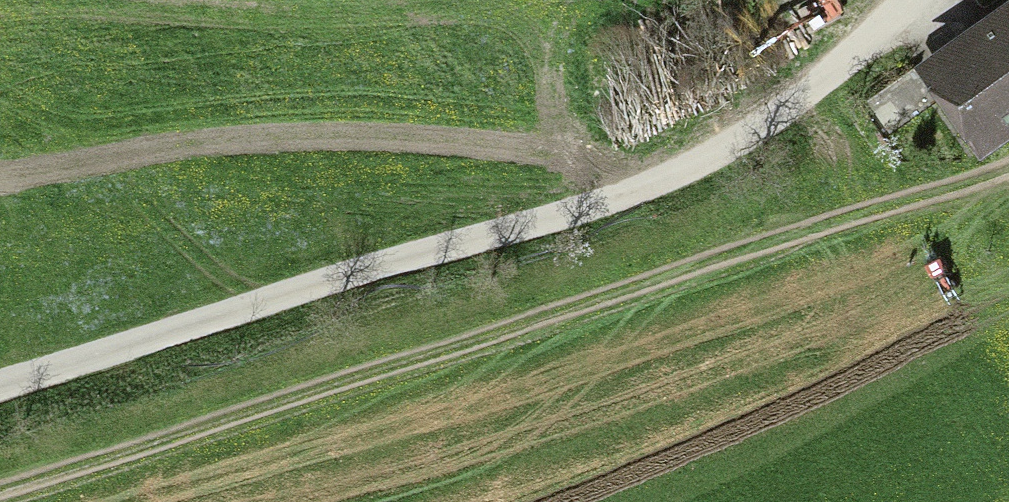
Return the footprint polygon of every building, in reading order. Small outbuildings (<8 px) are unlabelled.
[(980,158),(1008,138),(1008,0),(1001,0),(913,60),(980,158)]
